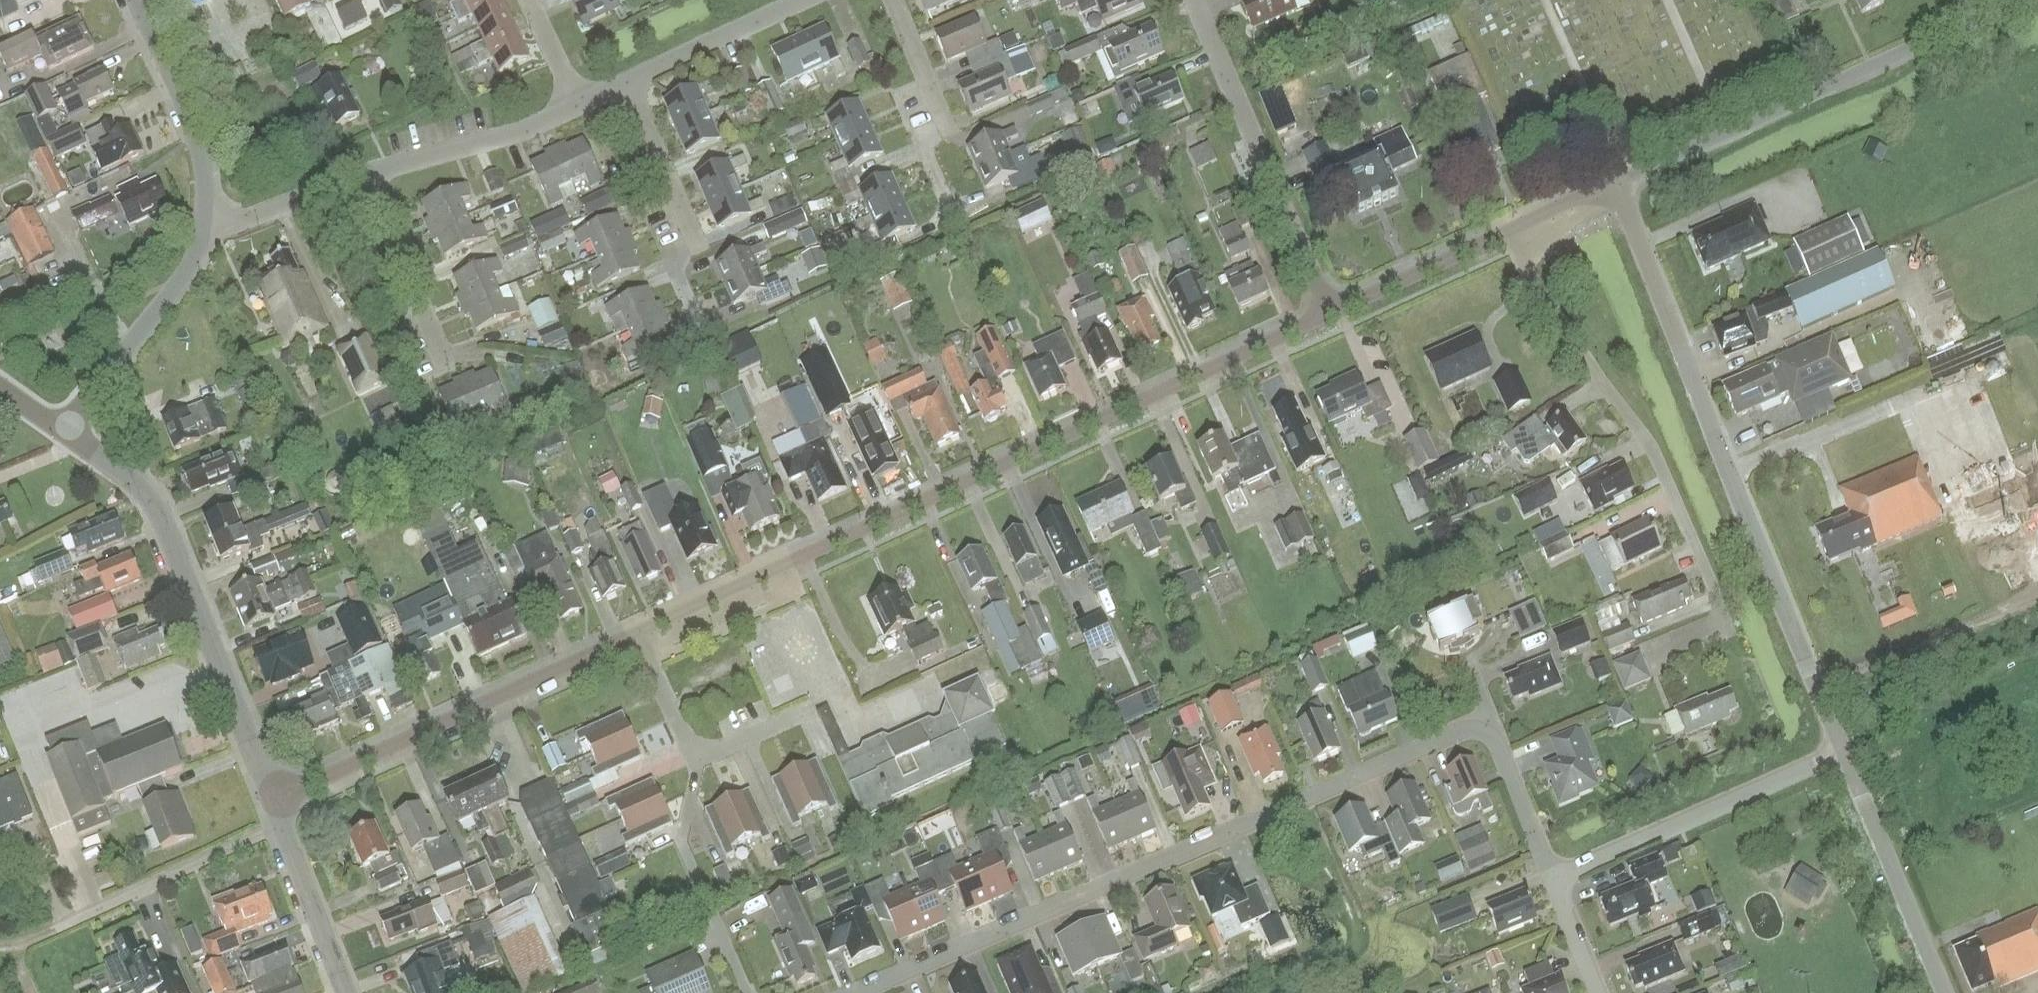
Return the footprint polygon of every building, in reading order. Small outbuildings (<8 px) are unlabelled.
[(17,12),(11,0),(0,0),(0,19),(17,12)] [(286,21),(312,9),(308,2),(311,0),(276,0),(286,21)] [(389,10),(403,3),(402,0),(384,0),(389,10)] [(450,4),(454,13),(455,13),(483,0),(459,0),(450,4)] [(451,15),(455,23),(459,22),(459,23),(474,16),(479,28),(509,14),(502,0),(483,0),(455,13),(454,13),(451,15)] [(584,25),(619,8),(615,0),(572,0),(584,25)] [(927,13),(956,0),(921,0),(927,13)] [(1063,12),(1079,4),(1083,15),(1098,8),(1104,22),(1141,5),(1139,0),(1058,0),(1063,12)] [(1241,2),(1254,29),(1310,5),(1308,0),(1245,0),(1241,2)] [(1771,2),(1782,25),(1797,18),(1789,0),(1775,0),(1771,2)] [(1862,13),(1884,3),(1883,0),(1856,0),(1862,13)] [(359,1),(337,11),(347,32),(369,21),(359,1)] [(422,25),(436,18),(428,2),(414,9),(422,25)] [(485,41),(471,48),(475,57),(519,36),(509,14),(479,28),(485,41)] [(1439,18),(1402,34),(1405,42),(1443,26),(1439,18)] [(7,45),(0,48),(0,52),(9,71),(46,54),(53,68),(93,49),(79,20),(30,43),(27,35),(7,45)] [(980,64),(1004,54),(998,40),(986,45),(975,20),(937,36),(948,62),(974,51),(980,64)] [(824,26),(799,39),(814,71),(830,63),(837,78),(846,73),(839,59),(840,59),(824,26)] [(1151,27),(1110,45),(1101,49),(1115,81),(1139,70),(1137,66),(1163,55),(1151,27)] [(1019,44),(1015,33),(999,39),(1004,50),(1019,44)] [(519,36),(475,57),(480,66),(494,59),(500,72),(529,58),(519,36)] [(871,62),(879,58),(869,37),(861,41),(860,39),(848,45),(859,69),(871,62)] [(1048,42),(1053,52),(1064,48),(1060,37),(1048,42)] [(1059,71),(1102,53),(1095,37),(1053,55),(1059,71)] [(1310,50),(1319,46),(1315,37),(1306,41),(1310,50)] [(814,71),(799,39),(773,51),(788,83),(795,97),(804,93),(797,79),(814,71)] [(1459,58),(1467,55),(1462,45),(1454,48),(1459,58)] [(1005,84),(1017,79),(1035,71),(1025,46),(980,65),(985,76),(959,87),(971,115),(1011,98),(1005,84)] [(1370,59),(1364,47),(1342,57),(1348,70),(1370,59)] [(471,48),(452,57),(457,66),(463,63),(467,61),(475,57),(471,48)] [(1501,149),(1478,98),(1486,94),(1469,56),(1429,74),(1444,107),(1452,103),(1478,159),(1501,149)] [(463,63),(457,66),(461,75),(480,66),(475,57),(467,61),(463,63)] [(322,78),(313,63),(291,74),(300,90),(322,78)] [(86,105),(114,92),(104,71),(76,85),(58,93),(70,118),(89,109),(86,105)] [(1146,117),(1183,101),(1172,75),(1144,87),(1140,77),(1118,87),(1125,104),(1138,99),(1146,117)] [(1059,76),(1049,80),(1044,85),(1048,94),(1064,87),(1059,76)] [(360,116),(340,77),(313,90),(321,105),(326,103),(338,127),(360,116)] [(789,121),(771,81),(755,88),(774,128),(789,121)] [(665,102),(676,128),(724,108),(709,114),(702,97),(716,91),(713,82),(698,88),(665,102)] [(58,112),(45,85),(25,95),(25,96),(26,95),(38,121),(51,115),(58,112)] [(1283,85),(1263,93),(1279,134),(1299,127),(1283,85)] [(1053,104),(1070,97),(1066,88),(1027,105),(1032,117),(1055,107),(1053,104)] [(34,116),(17,124),(23,137),(25,137),(54,197),(70,190),(56,161),(56,160),(47,140),(37,121),(38,121),(26,95),(25,96),(28,102),(29,104),(32,112),(34,116)] [(28,102),(20,106),(24,115),(32,112),(29,104),(28,102)] [(831,126),(838,143),(871,128),(859,102),(826,117),(827,117),(812,124),(816,133),(831,126)] [(743,105),(733,109),(736,115),(736,117),(746,112),(743,105)] [(713,123),(727,117),(724,108),(676,128),(687,154),(720,141),(713,123)] [(38,121),(37,121),(47,140),(60,134),(51,115),(38,121)] [(807,131),(802,119),(774,131),(778,140),(788,136),(789,139),(807,131)] [(113,121),(100,127),(107,141),(91,149),(102,172),(121,163),(143,153),(130,127),(118,132),(113,121)] [(60,134),(47,140),(56,160),(87,146),(77,126),(72,129),(60,134)] [(1174,142),(1182,139),(1177,127),(1150,139),(1156,153),(1175,145),(1174,142)] [(882,155),(871,128),(838,143),(846,160),(831,166),(835,175),(849,169),(850,169),(882,155)] [(969,148),(977,169),(1011,154),(1005,142),(1019,136),(1015,128),(969,148)] [(1090,146),(1082,128),(1061,137),(1068,155),(1090,146)] [(1060,134),(1044,140),(1050,155),(1066,149),(1061,137),(1060,134)] [(566,144),(556,149),(572,184),(586,177),(592,188),(603,182),(583,141),(567,148),(566,144)] [(1113,141),(1096,147),(1101,158),(1117,152),(1113,141)] [(1415,162),(1415,160),(1422,157),(1414,141),(1364,164),(1361,158),(1349,163),(1352,169),(1338,175),(1324,144),(1303,154),(1314,179),(1320,176),(1326,187),(1341,180),(1357,214),(1399,195),(1389,174),(1415,162)] [(1865,150),(1883,159),(1887,150),(1869,141),(1865,150)] [(1217,158),(1209,143),(1191,152),(1199,167),(1217,158)] [(572,184),(556,149),(546,154),(547,158),(532,165),(551,207),(563,201),(558,191),(572,184)] [(787,165),(795,161),(792,153),(784,157),(787,165)] [(1058,170),(1057,171),(1054,166),(1050,162),(1045,160),(1040,159),(1034,159),(1029,161),(1016,166),(1011,154),(977,169),(986,189),(1008,180),(1013,191),(1058,171),(1058,170)] [(1461,155),(1452,159),(1458,172),(1467,168),(1461,155)] [(696,176),(707,203),(740,189),(733,172),(748,166),(744,157),(729,163),(696,176)] [(1096,167),(1102,179),(1116,173),(1110,160),(1096,167)] [(509,195),(497,170),(484,176),(496,201),(509,195)] [(864,200),(871,217),(904,203),(892,176),(859,191),(860,191),(845,198),(849,207),(864,200)] [(115,194),(118,199),(131,226),(169,207),(156,180),(136,190),(134,185),(115,194)] [(426,221),(430,232),(466,217),(460,202),(471,197),(466,186),(423,204),(430,220),(426,221)] [(801,202),(811,198),(806,186),(796,191),(801,202)] [(1236,196),(1232,188),(1215,195),(1218,204),(1236,196)] [(751,215),(766,208),(762,200),(747,206),(740,189),(707,203),(719,229),(751,215)] [(615,204),(609,190),(581,202),(588,216),(615,204)] [(798,207),(793,195),(775,202),(781,215),(798,207)] [(1253,222),(1245,204),(1242,206),(1239,198),(1232,201),(1236,209),(1233,210),(1241,228),(1253,222)] [(491,208),(496,220),(518,211),(513,199),(491,208)] [(98,219),(116,210),(111,200),(93,208),(91,203),(73,211),(83,232),(100,224),(98,219)] [(1042,201),(1013,214),(1022,233),(1051,219),(1042,201)] [(1724,220),(1691,234),(1707,271),(1740,256),(1741,257),(1742,257),(1741,255),(1771,242),(1754,202),(1724,215),(1723,215),(1722,215),(1724,220)] [(893,238),(915,229),(904,203),(871,217),(856,224),(860,232),(875,226),(883,243),(850,258),(855,270),(898,249),(893,238)] [(810,214),(817,211),(814,205),(807,208),(810,214)] [(12,237),(27,268),(55,254),(34,209),(5,223),(6,224),(10,233),(12,237)] [(531,223),(538,240),(561,230),(571,226),(564,209),(531,223)] [(793,229),(790,224),(805,218),(801,209),(763,226),(769,240),(793,229)] [(472,231),(466,217),(430,232),(435,242),(439,240),(445,256),(488,238),(483,227),(472,231)] [(591,242),(597,256),(633,242),(628,231),(625,233),(618,217),(575,235),(580,246),(591,242)] [(1849,219),(1794,243),(1810,278),(1865,254),(1849,219)] [(515,224),(520,235),(528,232),(524,221),(515,224)] [(1249,252),(1237,223),(1219,230),(1231,260),(1249,252)] [(12,237),(10,233),(6,224),(0,227),(0,242),(12,237)] [(566,243),(561,230),(538,240),(543,253),(566,243)] [(529,249),(524,236),(501,246),(506,258),(529,249)] [(1216,312),(1194,265),(1197,264),(1191,252),(1190,252),(1184,239),(1167,247),(1184,284),(1169,291),(1186,328),(1191,330),(1200,326),(1202,320),(1201,319),(1216,312)] [(948,240),(935,245),(939,255),(952,250),(948,240)] [(637,252),(633,242),(597,256),(603,271),(592,276),(597,287),(640,270),(633,254),(637,252)] [(717,264),(725,285),(759,271),(754,258),(767,253),(764,245),(717,264)] [(1149,276),(1134,246),(1118,254),(1133,284),(1149,276)] [(808,252),(816,271),(828,266),(820,247),(808,252)] [(286,347),(329,328),(303,271),(299,273),(289,251),(271,259),(276,270),(255,280),(286,347)] [(1879,252),(1787,292),(1788,295),(1793,309),(1802,330),(1895,290),(1879,252)] [(1092,271),(1105,265),(1100,253),(1087,259),(1092,271)] [(458,296),(462,306),(501,290),(495,275),(502,272),(497,260),(455,278),(461,294),(458,296)] [(1257,274),(1252,263),(1225,275),(1230,286),(1239,308),(1268,295),(1258,274),(1257,274)] [(573,274),(580,291),(589,287),(582,270),(573,274)] [(781,286),(777,277),(764,283),(759,271),(725,285),(734,305),(762,294),(767,305),(793,294),(788,283),(781,286)] [(914,303),(901,272),(881,281),(894,311),(914,303)] [(18,285),(14,277),(0,284),(0,294),(18,285)] [(507,304),(501,290),(462,306),(466,317),(470,315),(477,331),(519,313),(514,301),(507,304)] [(622,315),(628,329),(663,315),(659,304),(655,306),(649,290),(606,308),(611,319),(622,315)] [(1084,302),(1072,307),(1084,333),(1079,336),(1089,358),(1092,357),(1098,372),(1121,362),(1114,347),(1115,346),(1109,333),(1104,335),(1096,319),(1107,314),(1098,295),(1084,302)] [(1759,321),(1793,309),(1788,295),(1753,307),(1754,308),(1742,312),(1744,318),(1713,329),(1725,359),(1755,348),(1751,336),(1763,331),(1759,321)] [(1141,353),(1160,344),(1150,320),(1154,318),(1145,298),(1118,310),(1127,331),(1130,330),(1141,353)] [(559,322),(550,299),(528,308),(537,331),(559,322)] [(668,325),(663,315),(628,329),(634,344),(623,349),(628,360),(671,342),(664,326),(668,325)] [(560,323),(548,329),(555,345),(567,339),(560,323)] [(1007,339),(1020,333),(1015,324),(1003,330),(1007,339)] [(974,357),(980,371),(987,385),(971,392),(985,422),(988,420),(991,422),(996,419),(997,416),(1001,415),(1000,412),(1007,409),(1000,393),(1004,391),(999,380),(1016,372),(996,329),(976,338),(983,353),(974,357)] [(733,379),(762,365),(748,333),(718,346),(733,379)] [(1033,347),(1040,361),(1026,368),(1040,399),(1065,387),(1057,369),(1075,361),(1063,333),(1033,347)] [(1442,390),(1489,368),(1474,335),(1427,357),(1442,390)] [(359,394),(388,380),(368,336),(339,350),(359,394)] [(1850,378),(1832,337),(1723,386),(1737,417),(1790,394),(1794,403),(1850,378)] [(280,338),(251,348),(254,358),(284,348),(280,338)] [(877,338),(863,345),(872,366),(886,360),(877,338)] [(972,392),(951,345),(938,350),(959,397),(972,392)] [(849,407),(823,352),(800,363),(825,418),(849,407)] [(474,374),(464,378),(479,414),(494,408),(498,418),(510,413),(492,371),(476,378),(474,374)] [(923,418),(937,447),(961,436),(939,389),(930,393),(920,371),(883,388),(895,414),(909,408),(915,421),(923,418)] [(1953,389),(1945,372),(1909,388),(1916,405),(1953,389)] [(1509,412),(1531,402),(1518,374),(1496,384),(1509,412)] [(1367,421),(1392,409),(1380,384),(1364,392),(1356,375),(1338,383),(1340,387),(1317,397),(1330,424),(1362,409),(1367,421)] [(262,406),(247,376),(233,383),(248,414),(262,406)] [(722,376),(707,377),(708,396),(725,395),(724,376),(722,376)] [(479,414),(464,378),(454,383),(455,386),(439,393),(457,436),(469,431),(464,420),(479,414)] [(805,385),(781,396),(796,429),(820,418),(805,385)] [(615,400),(618,409),(628,404),(625,396),(615,400)] [(661,420),(664,400),(647,398),(644,417),(661,420)] [(175,451),(202,440),(202,439),(212,435),(212,436),(226,430),(215,399),(163,419),(162,419),(175,451)] [(1295,403),(1274,413),(1287,440),(1283,442),(1297,472),(1325,459),(1311,429),(1307,430),(1295,403)] [(875,412),(849,424),(864,456),(866,455),(875,475),(896,465),(887,445),(890,444),(875,412)] [(376,427),(384,423),(379,413),(371,417),(376,427)] [(1548,427),(1549,427),(1545,430),(1536,417),(1502,440),(1511,454),(1516,450),(1525,462),(1529,463),(1550,449),(1555,446),(1563,458),(1586,442),(1567,414),(1548,427)] [(1439,462),(1425,430),(1404,440),(1418,471),(1439,462)] [(729,468),(713,431),(688,443),(703,480),(729,468)] [(542,438),(548,453),(564,446),(558,432),(542,438)] [(1259,435),(1229,449),(1223,437),(1199,448),(1214,480),(1221,477),(1230,496),(1241,490),(1240,487),(1244,485),(1244,486),(1276,471),(1259,435)] [(806,473),(819,502),(846,489),(824,440),(780,460),(790,480),(806,473)] [(1469,451),(1425,472),(1429,480),(1473,459),(1469,451)] [(184,472),(185,476),(184,480),(187,487),(190,489),(192,493),(210,486),(218,483),(219,485),(242,476),(232,452),(201,464),(202,465),(184,472)] [(1861,552),(1942,518),(1917,457),(1841,489),(1852,516),(1817,530),(1829,561),(1859,548),(1861,552)] [(271,467),(253,475),(258,488),(266,485),(293,474),(287,459),(270,465),(271,467)] [(732,515),(742,510),(751,532),(780,519),(762,481),(769,478),(761,459),(741,468),(748,483),(723,494),(732,515)] [(1182,511),(1197,504),(1185,478),(1181,480),(1172,460),(1147,472),(1161,502),(1175,495),(1182,511)] [(528,483),(530,464),(506,461),(504,480),(528,483)] [(1608,471),(1607,469),(1580,482),(1595,512),(1613,503),(1612,500),(1633,489),(1621,465),(1608,471)] [(341,472),(338,471),(335,471),(333,472),(331,474),(329,476),(328,478),(328,481),(328,484),(329,486),(331,488),(334,489),(336,490),(339,490),(341,489),(343,488),(345,486),(346,483),(347,480),(346,478),(345,475),(343,473),(341,472)] [(1277,473),(1269,476),(1274,487),(1282,484),(1277,473)] [(607,496),(621,489),(613,474),(599,481),(607,496)] [(1418,502),(1430,497),(1421,475),(1409,480),(1418,502)] [(1525,517),(1557,501),(1547,481),(1515,497),(1525,517)] [(644,506),(633,484),(621,489),(632,512),(644,506)] [(1091,533),(1134,513),(1120,484),(1077,504),(1091,533)] [(643,496),(660,533),(673,527),(688,561),(717,548),(715,544),(718,543),(712,528),(709,529),(699,508),(679,517),(665,486),(643,496)] [(2018,491),(1988,503),(2007,548),(2012,546),(2019,564),(2037,556),(2037,547),(2034,536),(2036,535),(2018,491)] [(1467,499),(1472,511),(1485,505),(1480,493),(1467,499)] [(13,519),(4,502),(0,504),(0,525),(13,519)] [(458,551),(448,528),(439,508),(415,519),(444,581),(449,599),(451,597),(479,657),(527,635),(512,602),(501,607),(495,595),(502,591),(479,542),(458,551)] [(321,534),(334,528),(325,510),(312,516),(321,534)] [(212,536),(214,541),(242,530),(234,511),(206,522),(208,528),(206,529),(210,537),(212,536)] [(1074,539),(1062,512),(1063,512),(1062,511),(1039,522),(1039,523),(1040,522),(1065,576),(1086,566),(1094,563),(1097,570),(1097,571),(1098,570),(1082,535),(1074,539)] [(1160,544),(1151,524),(1146,512),(1130,518),(1140,541),(1142,540),(1146,550),(1160,544)] [(1315,538),(1303,513),(1275,526),(1286,551),(1315,538)] [(99,550),(124,540),(114,515),(89,526),(89,527),(71,534),(77,548),(95,540),(99,550)] [(1171,538),(1163,519),(1151,524),(1160,544),(1162,551),(1169,548),(1166,540),(1171,538)] [(1612,572),(1662,547),(1648,520),(1611,538),(1611,539),(1599,545),(1612,572)] [(265,548),(261,539),(270,535),(264,521),(242,530),(214,541),(216,547),(214,548),(218,556),(219,555),(222,561),(249,550),(251,554),(265,548)] [(408,565),(431,554),(417,522),(394,533),(408,565)] [(647,537),(646,537),(640,523),(619,533),(623,543),(621,544),(637,578),(642,575),(644,581),(660,573),(654,559),(656,558),(647,537)] [(1231,555),(1217,525),(1201,532),(1215,562),(1231,555)] [(576,530),(564,535),(572,555),(584,549),(576,530)] [(1012,552),(1011,553),(1017,567),(1025,586),(1045,576),(1030,544),(1029,544),(1022,530),(1006,537),(1012,552)] [(589,539),(588,540),(596,558),(593,560),(597,568),(600,567),(601,567),(589,573),(594,583),(597,584),(604,599),(625,590),(613,562),(617,560),(604,532),(602,533),(589,539)] [(581,610),(556,555),(546,533),(504,552),(525,596),(546,586),(561,619),(581,610)] [(1574,549),(1566,533),(1539,546),(1548,563),(1574,549)] [(278,566),(297,558),(293,549),(274,557),(278,566)] [(1021,671),(1043,661),(1027,627),(1018,631),(1005,604),(1008,602),(987,557),(986,558),(981,549),(958,560),(973,592),(984,587),(994,608),(983,613),(1000,650),(1009,646),(1021,671)] [(74,570),(66,551),(34,563),(37,570),(30,572),(31,574),(22,577),(27,589),(74,570)] [(107,594),(141,580),(131,555),(101,567),(99,562),(80,570),(84,580),(74,584),(80,598),(105,588),(107,594)] [(269,576),(280,572),(278,566),(274,557),(252,566),(256,577),(268,573),(269,576)] [(1094,563),(1086,566),(1090,574),(1097,570),(1094,563)] [(239,611),(312,581),(307,571),(290,578),(291,580),(265,590),(261,580),(231,593),(239,611)] [(1204,594),(1194,571),(1176,579),(1186,602),(1204,594)] [(316,593),(312,581),(239,611),(246,630),(276,618),(274,611),(290,605),(290,603),(316,593)] [(427,643),(455,631),(464,627),(462,624),(458,626),(446,600),(449,599),(444,581),(410,597),(424,626),(417,630),(415,626),(402,631),(405,638),(398,641),(415,678),(420,675),(424,682),(440,675),(430,655),(433,654),(427,643)] [(359,582),(348,588),(354,600),(365,595),(359,582)] [(1685,601),(1691,599),(1684,582),(1669,588),(1668,586),(1632,600),(1642,624),(1687,606),(1685,601)] [(917,663),(944,650),(937,635),(933,637),(928,625),(916,630),(908,612),(914,609),(907,594),(901,597),(897,590),(884,596),(883,594),(871,600),(872,601),(870,602),(880,622),(878,623),(884,636),(886,635),(886,637),(903,629),(912,647),(910,648),(917,663)] [(119,616),(109,593),(69,610),(78,633),(119,616)] [(1624,597),(1593,609),(1598,623),(1630,611),(1624,597)] [(1910,597),(1897,603),(1906,625),(1919,619),(1910,597)] [(327,612),(321,599),(299,608),(304,621),(327,612)] [(1467,604),(1427,621),(1432,632),(1431,633),(1434,640),(1435,640),(1440,651),(1448,648),(1450,653),(1456,652),(1461,650),(1466,648),(1470,645),(1475,642),(1472,637),(1480,634),(1477,626),(1478,625),(1473,614),(1472,615),(1467,604)] [(931,618),(942,613),(939,605),(927,610),(931,618)] [(384,644),(367,606),(337,620),(355,658),(384,644)] [(1039,607),(1024,614),(1037,641),(1051,634),(1039,607)] [(1116,642),(1103,612),(1076,624),(1090,654),(1116,642)] [(319,631),(332,626),(326,614),(314,619),(319,631)] [(1541,614),(1515,625),(1521,638),(1547,627),(1541,614)] [(1618,616),(1599,624),(1602,633),(1621,626),(1618,616)] [(1591,643),(1581,619),(1552,631),(1562,655),(1591,643)] [(1636,642),(1628,624),(1602,635),(1609,653),(1636,642)] [(1378,650),(1367,625),(1343,636),(1354,660),(1378,650)] [(107,650),(98,626),(68,637),(78,662),(107,650)] [(167,644),(160,628),(141,636),(138,629),(113,639),(125,669),(162,654),(159,647),(167,644)] [(14,665),(0,631),(0,671),(14,665)] [(263,672),(267,683),(272,681),(274,686),(299,676),(297,672),(313,665),(300,632),(283,639),(285,644),(256,654),(257,658),(256,662),(259,671),(263,672)] [(970,650),(982,645),(979,639),(967,644),(970,650)] [(65,642),(56,646),(64,666),(73,662),(65,642)] [(390,698),(408,689),(389,646),(350,663),(320,677),(325,690),(293,705),(294,708),(279,715),(289,738),(304,731),(306,737),(318,731),(338,722),(334,711),(386,689),(390,698)] [(37,654),(45,674),(64,666),(55,647),(37,654)] [(1318,661),(1325,658),(1320,647),(1312,650),(1318,661)] [(974,680),(990,673),(980,651),(936,671),(946,695),(945,699),(946,702),(941,718),(935,721),(929,719),(889,737),(883,735),(863,744),(861,750),(850,755),(830,711),(818,716),(866,820),(895,807),(892,801),(1007,748),(992,716),(993,709),(981,683),(974,680)] [(1327,687),(1316,661),(1313,653),(1300,659),(1303,667),(1302,667),(1313,693),(1327,687)] [(1652,680),(1640,653),(1613,664),(1625,691),(1652,680)] [(1520,672),(1506,678),(1514,700),(1529,694),(1530,697),(1561,684),(1550,657),(1519,669),(1520,672)] [(1612,676),(1605,660),(1593,665),(1600,681),(1612,676)] [(1385,694),(1376,672),(1352,682),(1352,683),(1338,689),(1347,710),(1349,709),(1360,735),(1363,736),(1371,733),(1371,730),(1397,719),(1386,694),(1385,694)] [(1232,688),(1237,698),(1262,686),(1258,676),(1239,685),(1232,688)] [(102,677),(86,684),(89,691),(105,685),(102,677)] [(1124,723),(1160,706),(1152,688),(1116,705),(1124,723)] [(1245,723),(1232,692),(1208,702),(1221,733),(1245,723)] [(1729,712),(1736,709),(1729,692),(1709,701),(1707,696),(1675,709),(1686,735),(1731,717),(1729,712)] [(1315,717),(1298,724),(1315,762),(1341,750),(1325,713),(1324,713),(1319,701),(1309,705),(1315,717)] [(1634,721),(1626,702),(1607,709),(1615,728),(1634,721)] [(1195,707),(1188,709),(1195,724),(1201,722),(1195,707)] [(633,735),(623,713),(576,734),(580,743),(586,740),(592,754),(633,735)] [(183,770),(165,725),(149,732),(122,743),(119,735),(108,730),(93,736),(88,723),(46,740),(52,756),(47,758),(78,836),(111,823),(103,802),(114,797),(115,798),(139,788),(162,779),(183,770)] [(1275,757),(1280,755),(1268,728),(1240,740),(1255,776),(1260,773),(1264,783),(1283,775),(1275,757)] [(1593,758),(1581,729),(1553,741),(1561,761),(1549,766),(1557,786),(1554,787),(1561,803),(1577,797),(1576,794),(1595,786),(1585,761),(1593,758)] [(643,758),(641,753),(633,735),(592,754),(599,768),(592,771),(596,779),(643,758)] [(1142,764),(1130,737),(1118,743),(1130,770),(1142,764)] [(567,766),(556,744),(542,751),(552,773),(567,766)] [(1212,776),(1200,748),(1154,769),(1165,796),(1175,792),(1186,817),(1210,807),(1199,781),(1212,776)] [(1097,753),(1101,764),(1112,760),(1108,749),(1097,753)] [(1091,756),(1079,761),(1083,771),(1095,766),(1091,756)] [(838,807),(817,760),(794,770),(813,811),(827,805),(830,811),(838,807)] [(1487,793),(1472,760),(1448,771),(1454,785),(1446,789),(1445,787),(1444,787),(1456,814),(1459,816),(1463,816),(1470,812),(1474,803),(1478,801),(1483,813),(1493,809),(1486,793),(1487,793)] [(1642,791),(1653,778),(1641,768),(1630,781),(1642,791)] [(1087,795),(1075,769),(1061,776),(1073,802),(1087,795)] [(813,811),(794,770),(772,780),(793,828),(802,824),(799,817),(813,811)] [(495,774),(471,785),(504,860),(513,856),(504,836),(509,833),(498,807),(509,803),(495,774)] [(1072,802),(1060,775),(1044,782),(1056,809),(1072,802)] [(33,817),(17,777),(0,783),(0,830),(33,817)] [(170,798),(162,779),(139,788),(147,808),(146,808),(162,849),(194,836),(178,795),(170,798)] [(594,793),(588,779),(562,791),(568,805),(594,793)] [(619,943),(605,912),(610,909),(552,780),(524,792),(524,804),(532,822),(529,823),(539,845),(540,844),(576,925),(577,936),(586,957),(566,966),(535,897),(489,918),(523,992),(526,992),(564,976),(566,980),(624,954),(619,943)] [(663,802),(653,780),(606,801),(610,810),(616,807),(622,821),(663,802)] [(1133,797),(1117,804),(1133,840),(1156,830),(1140,793),(1140,794),(1134,780),(1127,783),(1133,797)] [(1030,796),(1043,790),(1039,782),(1027,788),(1030,796)] [(504,860),(471,785),(446,796),(459,825),(473,819),(480,834),(486,831),(490,841),(482,845),(491,866),(504,860)] [(1399,822),(1387,827),(1399,855),(1424,844),(1416,827),(1431,820),(1415,785),(1388,797),(1399,822)] [(771,838),(750,790),(728,800),(746,841),(760,835),(763,841),(771,838)] [(594,793),(568,805),(565,806),(570,818),(580,813),(581,814),(600,805),(594,793)] [(1133,840),(1117,804),(1101,811),(1095,797),(1088,800),(1093,814),(1109,851),(1133,840)] [(1012,828),(999,799),(987,804),(1000,833),(1012,828)] [(746,841),(728,800),(705,810),(727,858),(735,854),(732,847),(746,841)] [(673,825),(669,816),(663,802),(622,821),(629,834),(622,837),(626,846),(673,825)] [(1365,806),(1336,819),(1350,852),(1359,848),(1364,860),(1383,852),(1389,867),(1402,861),(1399,855),(1387,827),(1385,823),(1374,828),(1365,806)] [(424,847),(432,865),(436,874),(460,864),(447,836),(438,840),(433,827),(430,828),(420,807),(397,817),(413,852),(424,847)] [(1059,828),(1043,835),(1059,872),(1083,862),(1067,825),(1066,825),(1061,812),(1053,815),(1059,828)] [(389,856),(376,826),(350,838),(364,868),(371,865),(377,878),(375,879),(381,892),(402,883),(396,869),(403,866),(397,852),(389,856)] [(846,844),(859,839),(855,829),(842,834),(846,844)] [(1059,872),(1043,835),(1027,842),(1021,829),(1014,832),(1020,845),(1019,846),(1035,882),(1059,872)] [(986,857),(972,863),(989,902),(1012,893),(1001,867),(1012,863),(998,830),(978,839),(986,857)] [(1496,860),(1485,834),(1459,846),(1470,870),(1496,860)] [(833,850),(844,845),(841,836),(829,841),(833,850)] [(815,857),(807,839),(792,846),(800,864),(815,857)] [(1695,847),(1685,851),(1689,862),(1699,857),(1695,847)] [(777,853),(783,867),(792,864),(785,849),(777,853)] [(624,851),(594,863),(600,879),(630,866),(624,851)] [(989,902),(972,863),(958,869),(952,855),(933,863),(945,892),(956,887),(967,912),(989,902)] [(1457,856),(1446,861),(1453,877),(1464,872),(1457,856)] [(1649,911),(1655,909),(1646,887),(1667,878),(1658,856),(1628,868),(1635,884),(1599,899),(1610,926),(1639,915),(1640,917),(1642,918),(1649,915),(1650,913),(1649,911)] [(746,876),(739,861),(727,867),(734,882),(746,876)] [(935,896),(945,892),(933,863),(915,871),(922,885),(906,892),(923,931),(946,921),(935,896)] [(1809,907),(1825,880),(1801,865),(1785,892),(1809,907)] [(490,889),(480,866),(466,872),(476,895),(490,889)] [(725,867),(714,872),(722,889),(733,884),(725,867)] [(1271,915),(1258,886),(1243,892),(1232,867),(1212,876),(1211,872),(1200,877),(1201,881),(1197,882),(1201,889),(1197,891),(1201,898),(1204,897),(1213,917),(1233,908),(1241,928),(1271,915)] [(537,886),(530,869),(495,885),(503,902),(537,886)] [(469,888),(462,871),(436,882),(443,898),(469,888)] [(819,888),(813,876),(794,884),(800,896),(819,888)] [(617,893),(611,880),(601,884),(606,898),(617,893)] [(923,931),(906,892),(891,898),(883,880),(865,888),(873,907),(879,921),(890,916),(901,941),(923,931)] [(259,888),(250,892),(249,889),(232,895),(232,894),(210,902),(222,934),(200,943),(207,961),(238,949),(233,936),(268,922),(266,918),(270,916),(259,888)] [(861,912),(864,911),(873,907),(865,888),(853,893),(861,912)] [(770,900),(786,936),(775,941),(791,979),(794,977),(798,985),(815,978),(812,970),(815,968),(806,947),(815,943),(792,890),(770,900)] [(1189,928),(1172,890),(1147,901),(1159,928),(1135,939),(1144,961),(1177,947),(1172,936),(1189,928)] [(1692,899),(1697,912),(1716,904),(1711,891),(1692,899)] [(1499,934),(1536,919),(1525,892),(1488,907),(1499,934)] [(1477,920),(1467,895),(1430,910),(1441,935),(1477,920)] [(836,906),(840,915),(857,908),(853,899),(836,906)] [(438,927),(427,900),(409,907),(397,912),(398,914),(382,920),(390,941),(417,931),(419,934),(438,927)] [(486,920),(480,905),(468,909),(474,925),(486,920)] [(1722,927),(1715,910),(1677,926),(1684,943),(1722,927)] [(2037,910),(1975,937),(1977,941),(1955,951),(1972,992),(1995,983),(1997,988),(2037,971),(2037,910)] [(846,946),(853,961),(880,950),(864,911),(861,912),(836,923),(837,924),(819,932),(829,954),(846,946)] [(1290,941),(1279,916),(1260,925),(1271,950),(1290,941)] [(1121,956),(1105,919),(1082,929),(1098,966),(1121,956)] [(473,951),(496,942),(489,925),(466,933),(473,951)] [(1098,966),(1082,929),(1058,940),(1074,976),(1098,966)] [(134,937),(116,944),(122,958),(120,959),(107,965),(120,992),(130,992),(133,991),(134,992),(155,992),(156,992),(157,992),(191,992),(178,964),(165,970),(155,949),(144,954),(142,955),(134,937)] [(198,940),(187,944),(192,956),(203,952),(198,940)] [(460,966),(452,943),(418,956),(423,969),(407,975),(414,992),(450,992),(442,973),(460,966)] [(1641,960),(1626,966),(1635,988),(1644,985),(1645,989),(1684,973),(1672,943),(1640,956),(1641,960)] [(1204,957),(1210,954),(1207,946),(1200,949),(1204,957)] [(285,949),(259,959),(241,965),(248,984),(293,967),(285,949)] [(1491,966),(1503,961),(1499,951),(1487,956),(1491,966)] [(1054,976),(1043,981),(1031,953),(1016,960),(1016,958),(1001,964),(1013,992),(1061,992),(1054,976)] [(694,955),(648,976),(655,992),(711,992),(694,955)] [(223,960),(203,970),(214,992),(236,992),(238,992),(223,960)] [(1136,960),(1124,966),(1131,982),(1144,976),(1136,960)] [(1726,980),(1746,972),(1741,960),(1715,970),(1720,983),(1726,980)] [(1559,974),(1554,976),(1549,963),(1525,973),(1531,988),(1523,991),(1524,992),(1566,992),(1559,974)] [(1151,965),(1144,968),(1155,992),(1172,992),(1168,985),(1162,988),(1151,965)] [(261,981),(252,985),(255,992),(302,992),(295,973),(291,970),(261,981)] [(1450,992),(1461,992),(1462,992),(1455,972),(1444,976),(1450,992)] [(977,974),(951,986),(954,992),(985,992),(977,974)] [(1729,989),(1742,984),(1739,978),(1726,983),(1729,989)] [(594,980),(564,992),(600,992),(594,980)]
